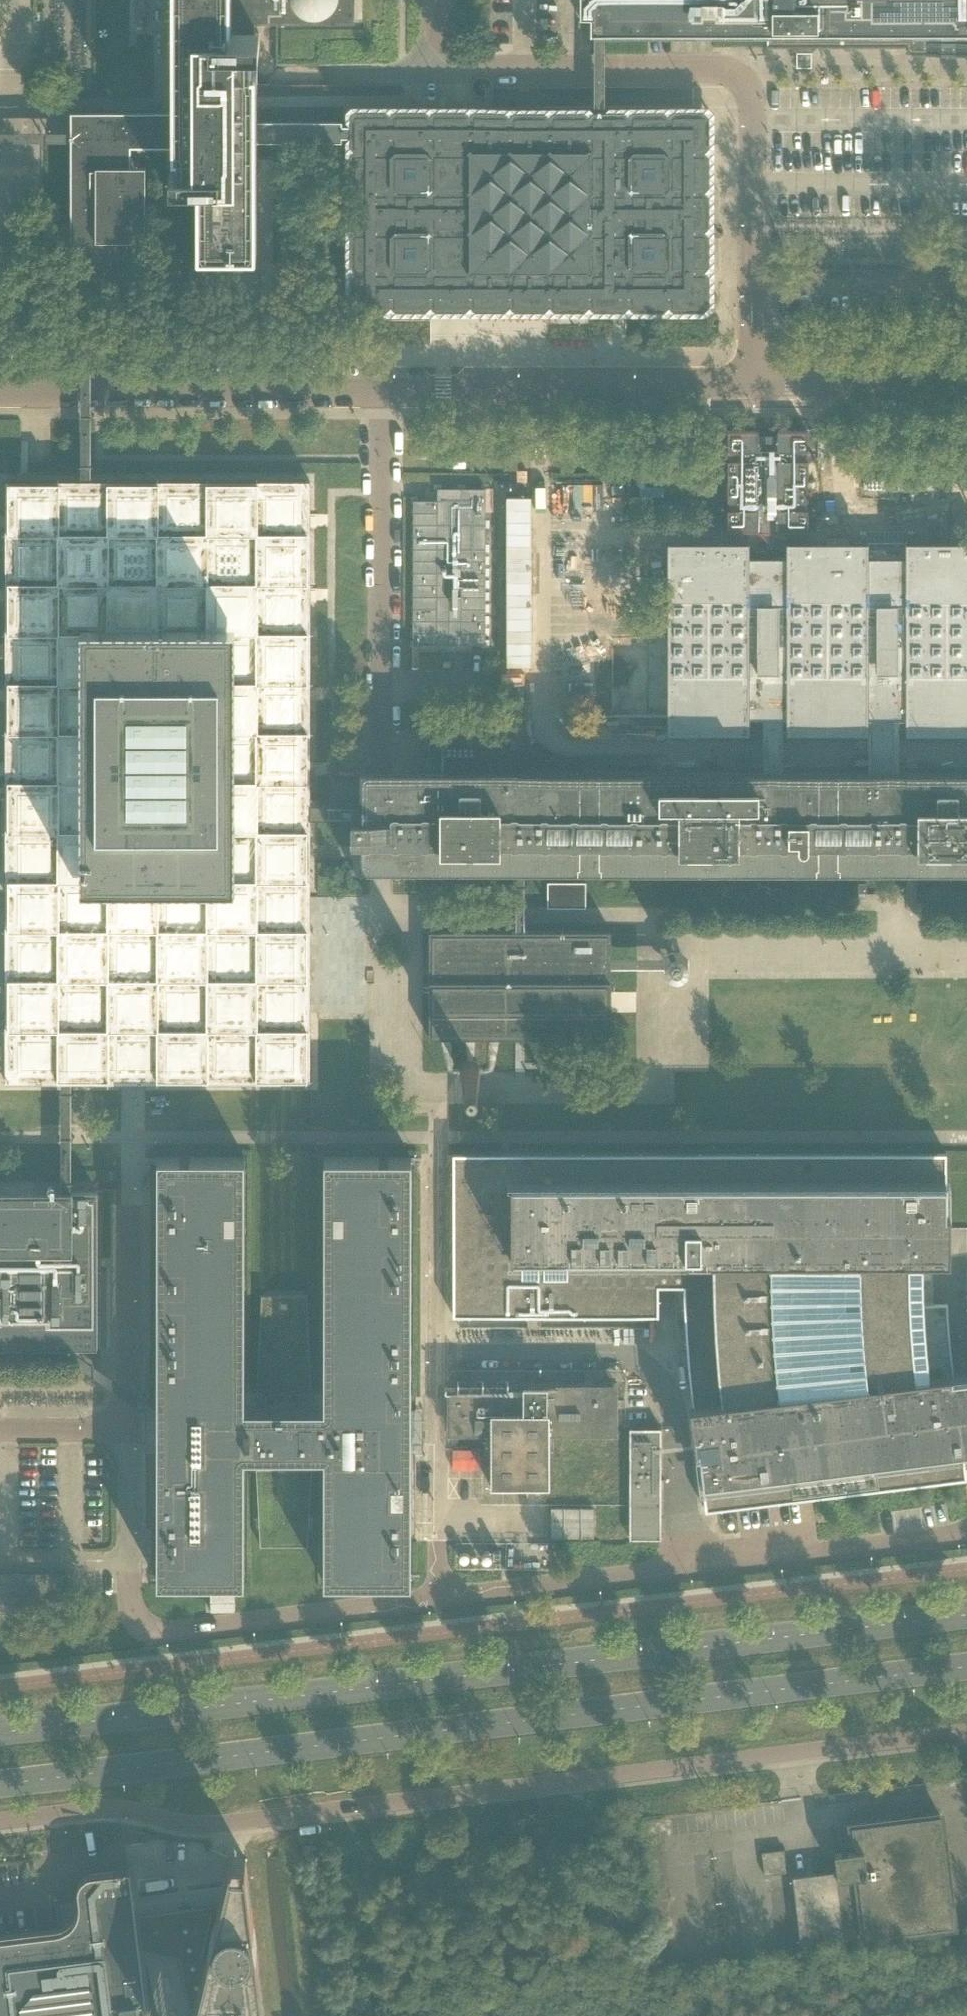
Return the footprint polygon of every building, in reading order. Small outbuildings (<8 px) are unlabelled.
[(277,24),(281,24),(355,24),(355,23),(355,0),(174,0),(174,104),(174,112),(174,113),(170,113),(170,112),(71,112),(71,133),(71,143),(71,147),(71,224),(71,251),(71,260),(71,301),(81,301),(91,301),(96,301),(136,301),(136,249),(136,241),(145,241),(145,172),(145,167),(140,167),(131,167),(131,147),(170,147),(170,146),(174,146),(174,148),(177,148),(177,167),(170,167),(170,181),(199,181),(199,246),(200,246),(200,247),(255,247),(255,246),(256,246),(256,142),(256,138),(256,122),(256,102),(255,66),(254,66),(254,48),(259,48),(259,33),(254,33),(254,24),(276,24),(277,24)] [(580,4),(580,17),(581,17),(590,17),(590,33),(591,33),(592,33),(592,32),(610,33),(767,33),(767,38),(767,47),(768,48),(792,48),(796,52),(803,52),(811,52),(812,52),(816,47),(897,47),(905,47),(905,49),(911,55),(912,55),(932,56),(966,56),(966,0),(580,0),(580,4)] [(598,32),(598,117),(612,117),(612,32),(598,32)] [(356,117),(356,306),(703,306),(703,117),(612,117),(598,117),(356,117)] [(256,138),(356,139),(356,122),(256,122),(256,138)] [(0,132),(0,143),(45,143),(71,143),(71,133),(0,132)] [(91,480),(91,301),(81,301),(81,480),(91,480)] [(808,451),(808,432),(777,432),(777,436),(758,436),(758,432),(727,432),(727,452),(733,452),(733,461),(727,461),(727,502),(733,502),(733,511),(727,511),(727,532),(758,532),(767,542),(767,549),(748,549),(748,548),(668,548),(668,549),(668,558),(667,558),(667,598),(667,716),(667,718),(668,718),(668,727),(668,728),(761,728),(782,728),(872,728),(893,728),(966,728),(966,548),(907,548),(906,549),(906,558),(867,558),(867,549),(867,548),(787,548),(786,532),(808,532),(808,511),(802,511),(802,502),(808,502),(808,462),(802,462),(803,452),(808,452),(808,451)] [(5,782),(5,832),(5,857),(5,868),(5,882),(5,898),(5,909),(5,932),(5,982),(5,1020),(5,1033),(5,1083),(56,1083),(107,1083),(157,1083),(208,1083),(259,1083),(309,1083),(309,1082),(310,1082),(310,1033),(310,982),(310,932),(310,908),(310,882),(310,832),(310,819),(351,819),(351,834),(366,834),(366,818),(367,817),(367,816),(367,815),(366,815),(366,809),(323,809),(323,804),(316,804),(311,804),(310,804),(310,782),(310,731),(310,681),(310,631),(310,581),(310,531),(310,481),(309,481),(309,480),(259,480),(208,480),(157,480),(107,480),(91,480),(81,480),(56,480),(5,480),(5,531),(5,581),(5,631),(5,640),(5,655),(5,681),(5,731),(5,782)] [(413,500),(413,645),(486,645),(486,488),(437,488),(437,500),(413,500)] [(530,497),(506,497),(507,666),(530,666),(530,497)] [(360,804),(323,804),(323,809),(366,809),(366,815),(367,815),(367,816),(367,817),(366,818),(366,834),(351,834),(351,844),(360,844),(360,871),(381,871),(516,871),(524,871),(888,871),(966,871),(966,768),(892,768),(872,768),(782,769),(761,769),(511,768),(511,728),(429,728),(429,768),(382,768),(360,768),(360,799),(360,804)] [(761,728),(761,769),(782,769),(782,728),(761,728)] [(872,728),(872,768),(892,768),(893,728),(872,728)] [(524,931),(524,871),(516,871),(516,931),(524,931)] [(547,908),(586,908),(586,907),(586,883),(547,883),(547,907),(547,908)] [(489,1039),(500,1039),(514,1039),(519,1039),(525,1039),(611,1039),(611,1013),(611,992),(611,967),(611,958),(611,931),(524,931),(516,931),(429,931),(429,1039),(440,1039),(450,1039),(466,1039),(475,1039),(489,1039)] [(682,950),(670,950),(664,957),(664,958),(664,967),(664,969),(670,975),(682,975),(689,969),(689,957),(682,950)] [(611,958),(611,967),(664,967),(664,958),(611,958)] [(458,1073),(459,1077),(460,1079),(463,1082),(465,1083),(469,1084),(472,1084),(475,1083),(478,1082),(480,1079),(482,1077),(483,1073),(483,1070),(482,1068),(482,1067),(480,1064),(478,1062),(475,1060),(472,1059),(469,1059),(466,1060),(463,1062),(460,1064),(459,1067),(458,1068),(458,1070),(458,1073)] [(946,1153),(937,1154),(509,1154),(500,1154),(462,1154),(453,1154),(453,1164),(453,1307),(453,1316),(462,1316),(528,1316),(541,1316),(649,1316),(658,1316),(658,1249),(683,1249),(683,1264),(684,1264),(684,1299),(686,1334),(689,1368),(692,1403),(705,1502),(704,1502),(705,1511),(715,1510),(811,1498),(957,1480),(966,1479),(963,1450),(966,1450),(966,1374),(953,1376),(957,1404),(941,1406),(939,1383),(936,1361),(934,1339),(935,1338),(936,1338),(938,1337),(939,1336),(940,1335),(940,1334),(941,1332),(941,1331),(941,1330),(940,1328),(939,1327),(939,1326),(938,1325),(936,1324),(935,1324),(933,1324),(931,1292),(931,1284),(930,1261),(931,1229),(946,1229),(946,1184),(946,1173),(946,1153)] [(157,1157),(157,1399),(157,1408),(163,1408),(163,1421),(163,1433),(163,1455),(157,1455),(157,1581),(244,1581),(244,1456),(266,1456),(266,1469),(256,1468),(260,1546),(308,1546),(312,1469),(302,1469),(302,1456),(323,1456),(323,1582),(411,1582),(411,1543),(411,1455),(405,1455),(405,1408),(411,1408),(411,1157),(324,1157),(324,1407),(303,1407),(303,1394),(312,1394),(307,1295),(262,1295),(256,1394),(266,1394),(266,1407),(244,1407),(245,1157),(157,1157)] [(72,1349),(96,1349),(96,1347),(97,1347),(97,1191),(81,1191),(73,1192),(60,1192),(0,1192),(0,1349),(72,1349)] [(157,1399),(121,1369),(96,1349),(72,1349),(121,1386),(162,1420),(163,1421),(163,1408),(157,1408),(157,1399)] [(490,1486),(526,1486),(549,1486),(549,1435),(618,1435),(618,1400),(618,1383),(447,1383),(447,1435),(490,1435),(490,1486)] [(630,1539),(660,1539),(660,1488),(661,1488),(661,1429),(629,1429),(629,1488),(630,1488),(630,1539)] [(580,1539),(581,1539),(594,1538),(594,1508),(581,1508),(580,1508),(581,1508),(564,1508),(551,1508),(551,1538),(563,1538),(563,1539),(564,1539),(564,1538),(580,1539)] [(68,1614),(68,1593),(68,1574),(0,1574),(0,1614),(68,1614)] [(743,1822),(783,1822),(782,1805),(733,1806),(733,1819),(743,1819),(743,1822)] [(792,1877),(801,1944),(954,1926),(940,1815),(852,1826),(855,1851),(835,1854),(837,1872),(792,1877)] [(251,1900),(250,1895),(248,1880),(247,1868),(246,1864),(243,1836),(162,1831),(136,1833),(144,1919),(147,1944),(153,1988),(145,1989),(148,2015),(265,2015),(251,1900)] [(762,1853),(765,1876),(787,1873),(785,1850),(762,1853)] [(0,1939),(0,2015),(148,2015),(145,1989),(139,1942),(136,1920),(135,1907),(134,1900),(131,1875),(130,1870),(92,1874),(88,1875),(85,1877),(82,1879),(80,1882),(78,1885),(77,1889),(77,1893),(79,1902),(79,1908),(83,1935),(59,1938),(39,1940),(38,1941),(37,1934),(0,1939)]
